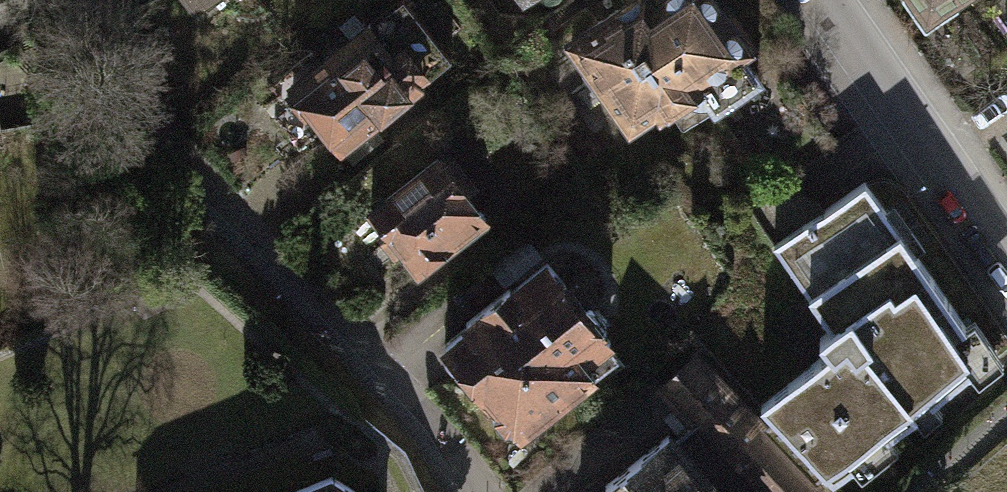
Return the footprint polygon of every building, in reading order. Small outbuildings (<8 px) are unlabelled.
[(369,24),(290,86),(336,145),(418,81),(446,59),(400,0),(369,24)] [(571,42),(592,70),(587,74),(600,93),(606,89),(631,125),(654,109),(670,111),(687,98),(707,99),(715,111),(759,80),(742,56),(747,53),(710,0),(631,0),(571,42)] [(928,10),(943,0),(921,0),(928,10)] [(436,160),(370,213),(416,270),(482,217),(436,160)] [(826,210),(774,246),(830,328),(820,338),(830,350),(765,407),(776,420),(824,472),(832,483),(980,362),(958,333),(965,326),(864,184),(826,210)] [(774,246),(826,210),(782,187),(744,213),(769,249),(774,246)] [(470,328),(446,347),(489,402),(494,399),(520,432),(594,375),(602,386),(625,367),(606,343),(607,321),(594,303),(577,302),(548,265),(510,294),(506,289),(465,321),(470,328)] [(664,384),(697,422),(678,443),(718,491),(813,491),(816,489),(812,484),(824,472),(776,420),(764,431),(695,357),(664,384)] [(596,491),(718,491),(678,443),(669,432),(596,491)] [(326,477),(288,491),(351,491),(326,477)]
